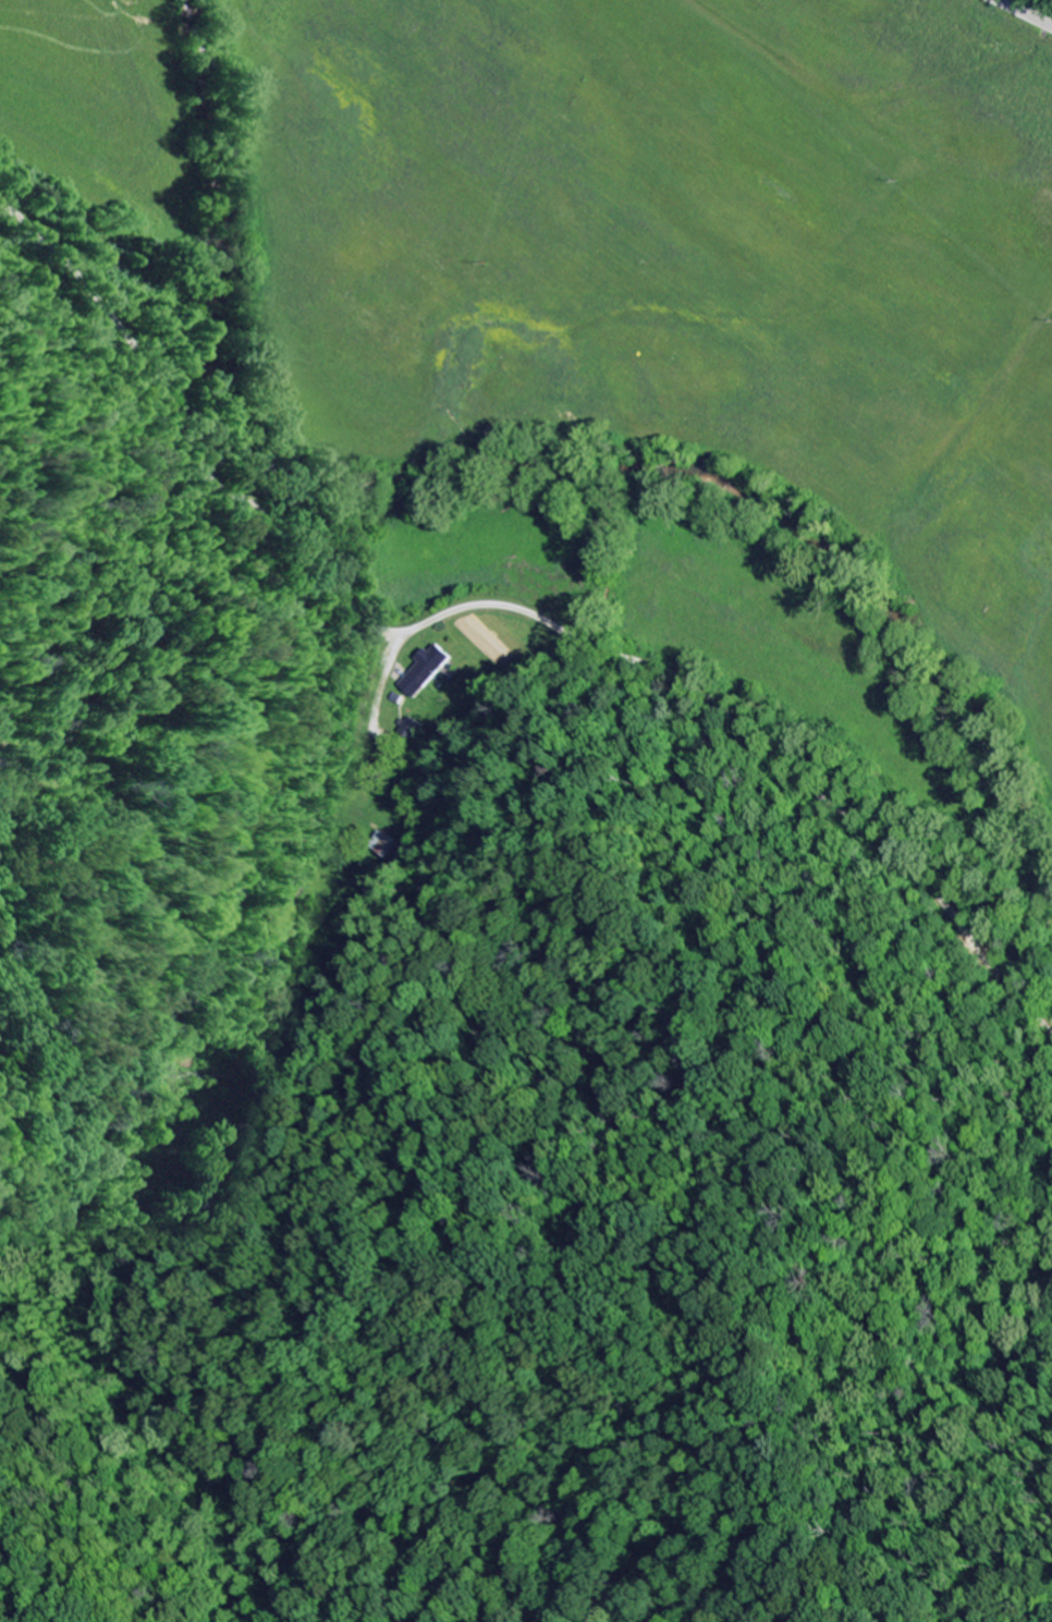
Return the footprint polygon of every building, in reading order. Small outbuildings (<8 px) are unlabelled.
[(417,662),(420,665),(400,687),(415,700),(452,660),(434,644),(417,662)] [(412,745),(423,728),(409,718),(397,735),(412,745)] [(392,863),(400,845),(376,833),(367,850),(392,863)]
